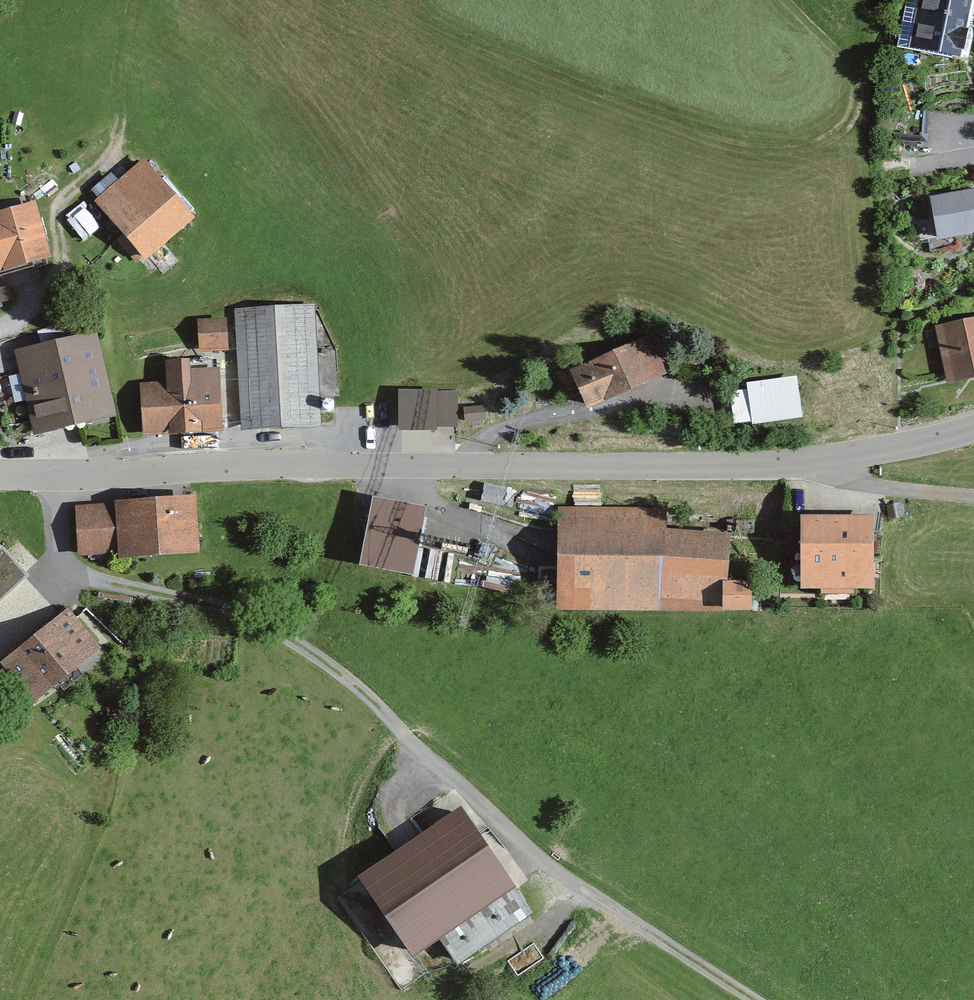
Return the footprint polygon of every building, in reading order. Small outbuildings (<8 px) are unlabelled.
[(897,57),(954,67),(956,57),(973,60),(973,0),(906,0),(897,57)] [(148,161),(102,201),(153,261),(200,221),(148,161)] [(934,195),(943,247),(973,241),(973,188),(934,195)] [(0,214),(0,275),(58,259),(42,203),(0,214)] [(317,306),(238,311),(246,432),(325,426),(317,306)] [(232,321),(202,322),(203,356),(234,355),(232,321)] [(943,327),(956,387),(973,383),(973,321),(943,327)] [(102,334),(18,350),(40,438),(120,417),(102,334)] [(646,336),(572,369),(589,407),(664,374),(646,336)] [(169,383),(144,384),(147,438),(229,434),(226,371),(194,373),(194,363),(168,364),(169,383)] [(800,415),(796,376),(747,381),(752,420),(800,415)] [(461,392),(404,395),(405,432),(462,430),(461,392)] [(434,511),(381,500),(366,568),(420,580),(434,511)] [(203,502),(77,508),(80,560),(205,554),(203,502)] [(671,515),(565,514),(564,611),(765,612),(765,585),(741,584),(742,534),(670,533),(671,515)] [(884,520),(810,519),(809,596),(883,597),(884,520)] [(24,573),(2,549),(0,551),(0,594),(24,573)] [(75,612),(13,662),(45,700),(107,650),(75,612)] [(471,811),(368,883),(422,960),(525,887),(471,811)]
